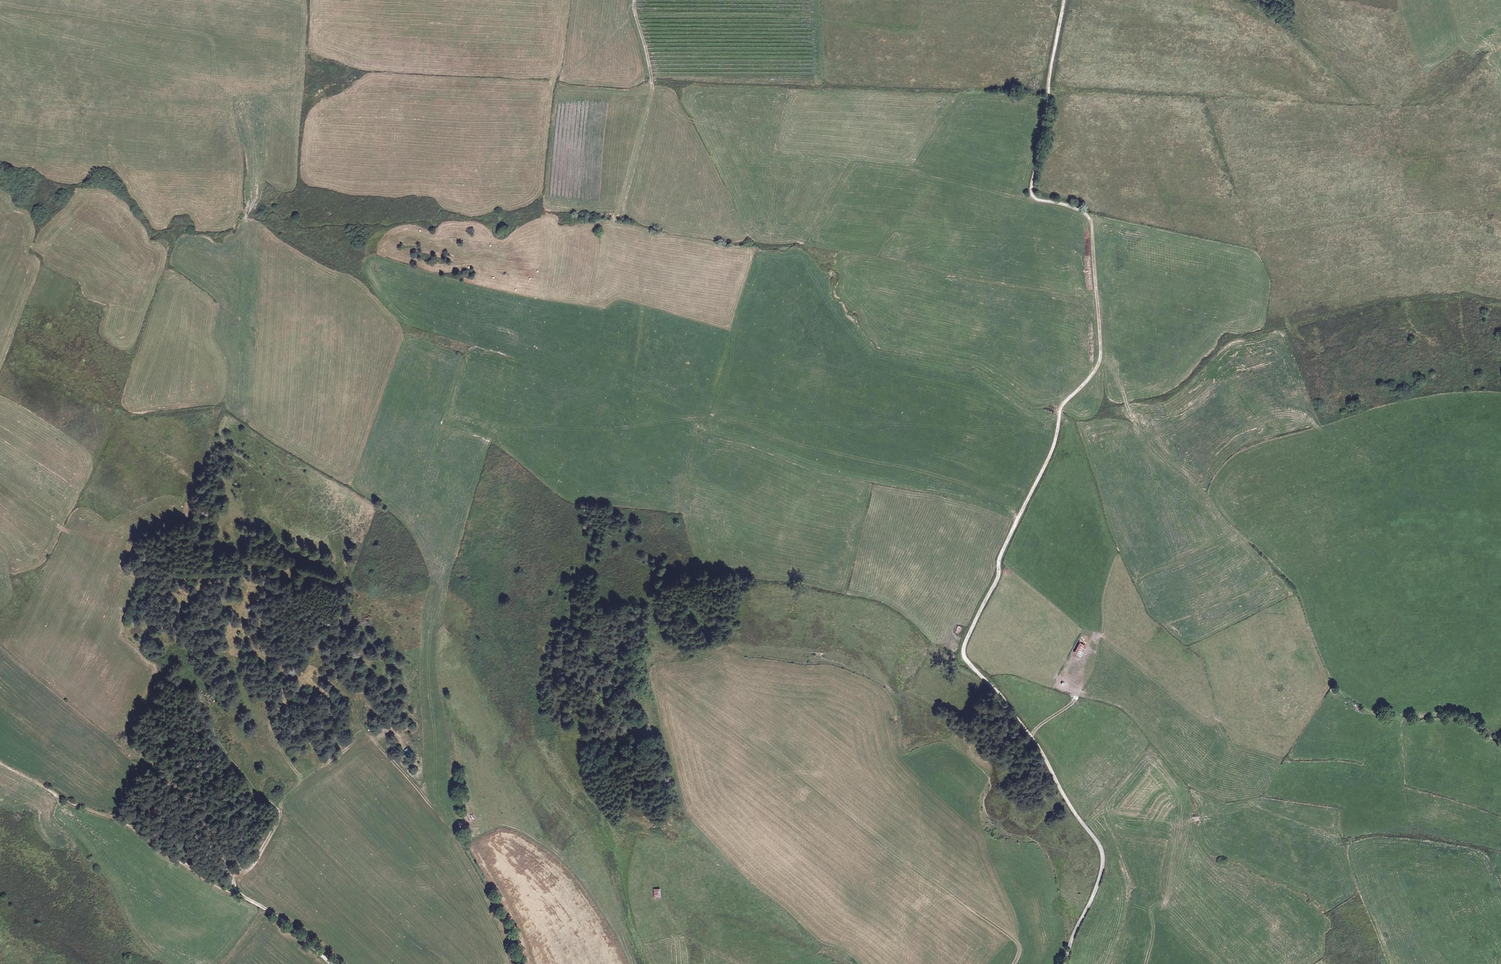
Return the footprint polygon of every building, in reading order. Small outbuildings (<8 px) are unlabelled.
[(1079,642),(1075,654),(1082,657),(1087,645),(1079,642)]
